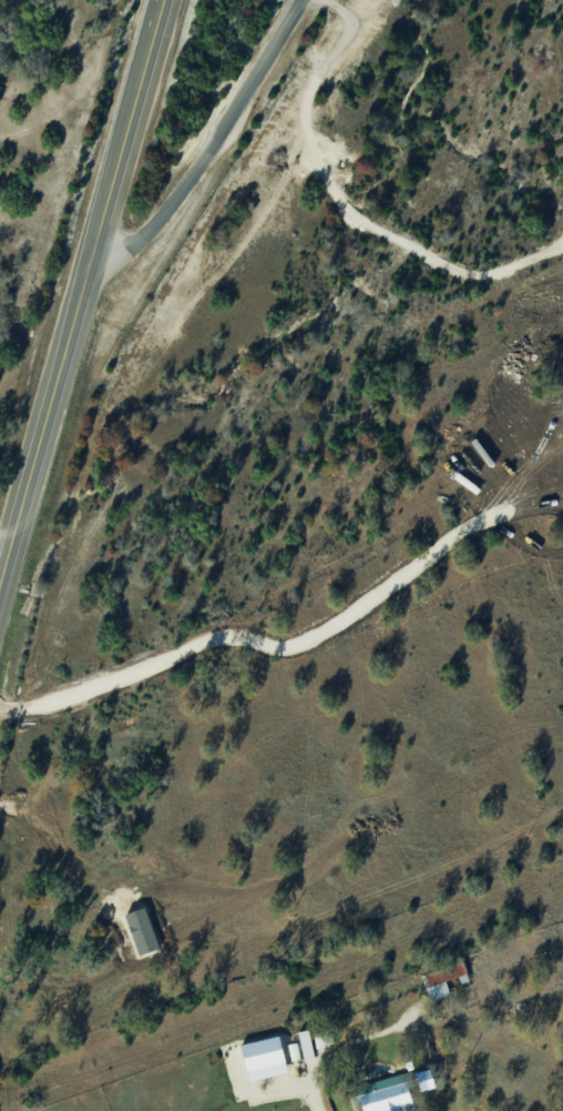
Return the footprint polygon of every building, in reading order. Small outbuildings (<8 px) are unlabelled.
[(451,993),(446,979),(458,975),(461,982),(470,979),(464,959),(423,973),(432,999),(451,993)] [(302,1057),(315,1055),(312,1029),(299,1030),(302,1057)] [(251,1080),(290,1071),(281,1034),(243,1043),(251,1080)] [(288,1043),(291,1060),(300,1058),(297,1041),(288,1043)] [(366,1110),(382,1110),(413,1104),(410,1088),(428,1084),(427,1076),(431,1075),(433,1083),(437,1082),(433,1068),(417,1072),(416,1070),(360,1083),(366,1110)]
